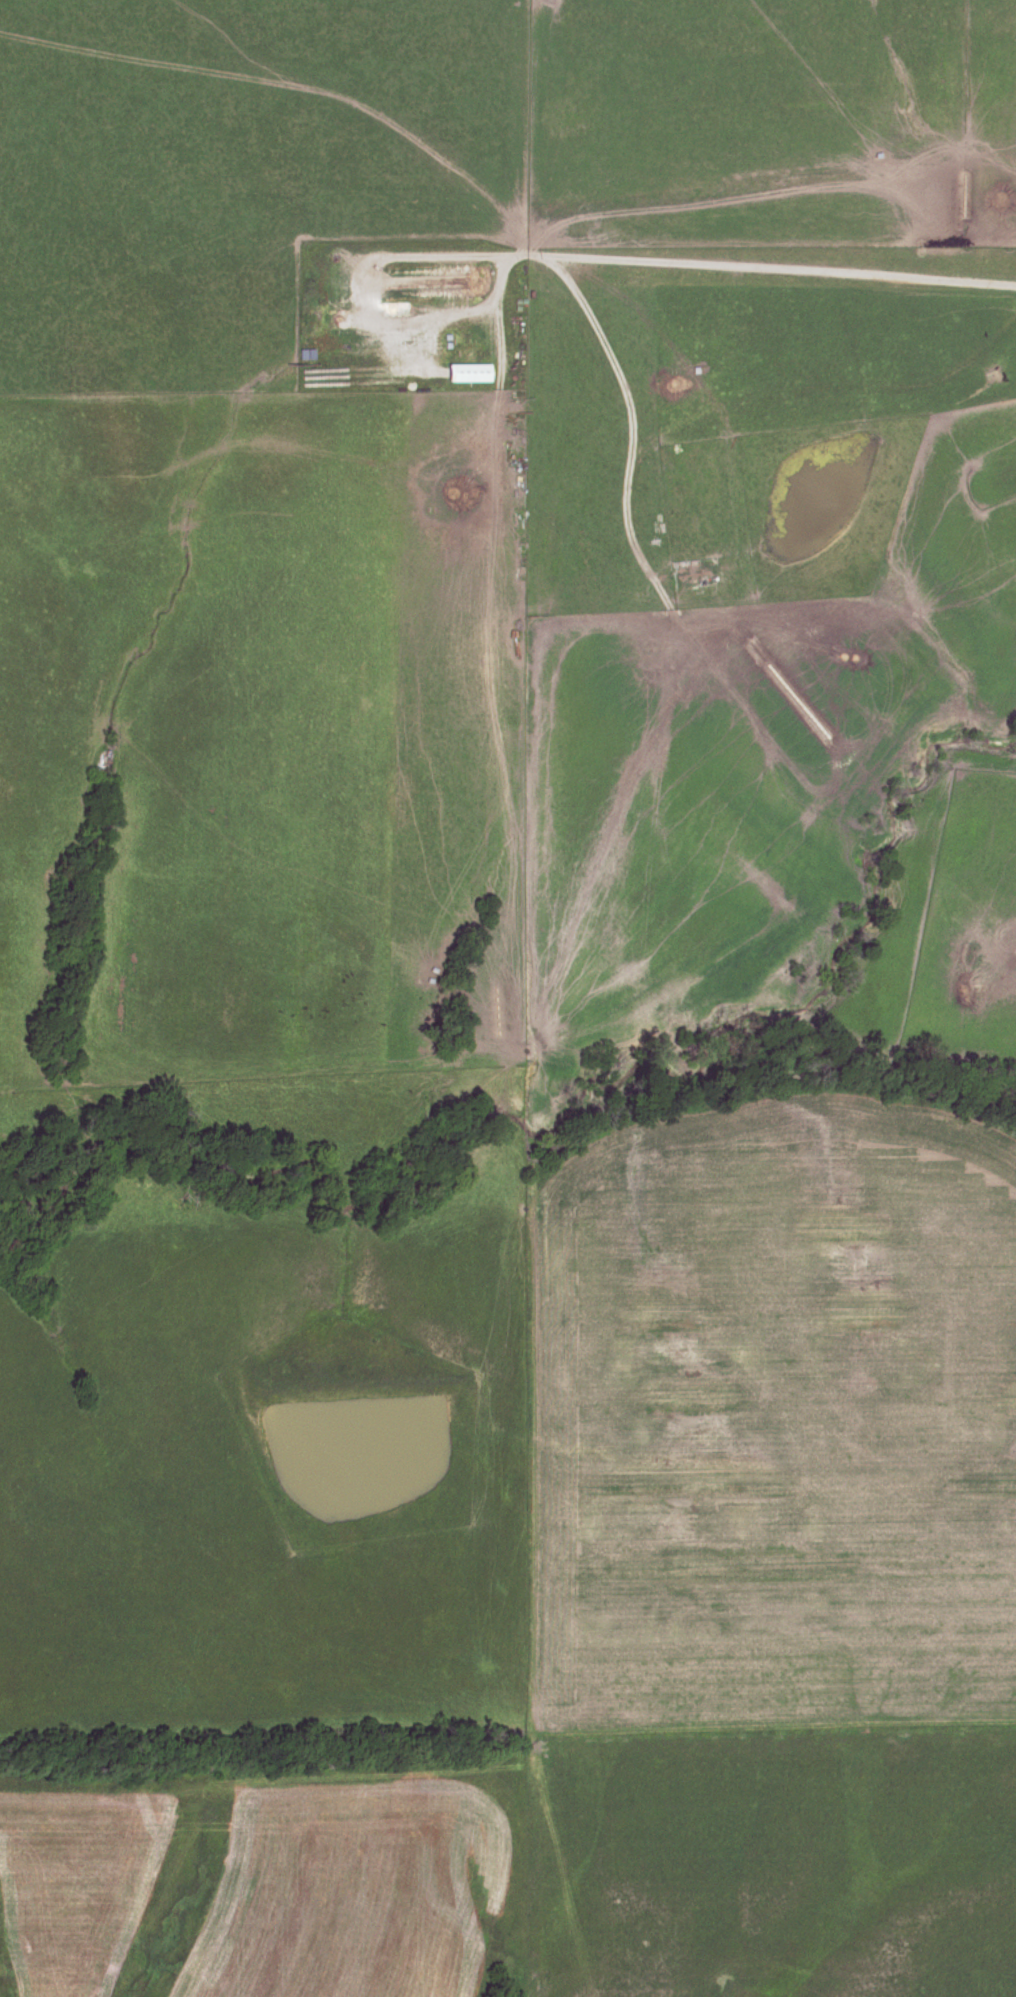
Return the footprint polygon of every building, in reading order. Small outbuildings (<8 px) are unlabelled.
[(488,383),(488,365),(446,365),(446,383),(488,383)] [(715,557),(670,562),(673,590),(717,585),(715,557)]
